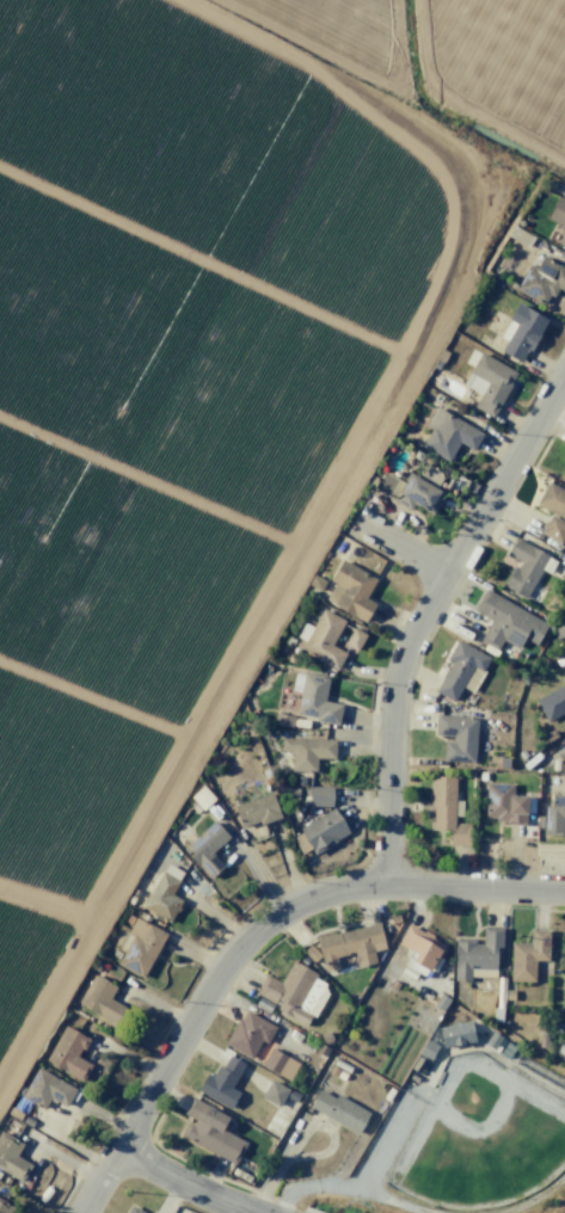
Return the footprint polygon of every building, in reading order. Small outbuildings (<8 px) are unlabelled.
[(559,196),(564,199),(564,227),(547,217),(559,196)] [(526,246),(532,236),(514,226),(508,236),(526,246)] [(542,255),(564,268),(564,293),(558,288),(553,296),(548,294),(542,304),(514,289),(528,263),(535,266),(542,255)] [(517,303),(548,319),(530,351),(527,349),(520,362),(500,351),(506,340),(499,337),(517,303)] [(493,418),(511,386),(509,384),(516,372),(480,352),(462,384),(481,395),(474,407),(493,418)] [(436,406),(484,433),(474,450),(460,443),(448,462),(422,445),(431,430),(425,426),(436,406)] [(418,478),(424,467),(426,466),(430,464),(434,464),(437,466),(440,467),(441,470),(442,474),(442,476),(436,487),(446,493),(432,517),(413,505),(410,511),(392,500),(393,497),(375,486),(382,473),(398,481),(401,474),(409,479),(411,473),(418,478)] [(547,482),(564,492),(564,534),(560,543),(540,531),(551,515),(552,516),(553,513),(535,504),(547,482)] [(515,537),(548,556),(524,598),(502,585),(514,566),(517,568),(520,562),(505,554),(515,537)] [(342,559),(376,579),(366,597),(376,603),(366,622),(326,599),(334,584),(330,580),(342,559)] [(314,573),(326,580),(320,591),(307,584),(314,573)] [(486,589),(548,624),(536,645),(524,639),(518,648),(503,640),(497,649),(480,640),(491,620),(473,610),(486,589)] [(323,609),(344,621),(331,645),(345,653),(336,670),(318,660),(319,658),(301,648),(323,609)] [(560,617),(564,620),(564,639),(552,632),(560,617)] [(354,628),(367,635),(357,652),(344,645),(354,628)] [(490,657),(483,670),(485,672),(473,694),(462,688),(454,703),(434,691),(452,660),(447,658),(457,639),(490,657)] [(296,714),(315,718),(315,720),(338,725),(342,704),(324,701),(328,677),(303,672),(296,714)] [(535,701),(564,683),(564,712),(547,722),(535,701)] [(446,707),(461,708),(461,716),(478,718),(474,763),(443,761),(444,743),(453,743),(453,735),(435,734),(436,714),(444,714),(446,707)] [(294,716),(291,727),(274,724),(276,712),(294,716)] [(336,739),(336,759),(317,758),(317,771),(291,771),(291,751),(281,751),(281,738),(336,739)] [(469,825),(468,846),(449,845),(450,830),(432,829),(432,806),(430,806),(431,776),(455,777),(453,824),(469,825)] [(528,794),(527,814),(526,814),(526,825),(506,825),(506,821),(496,821),(496,818),(484,818),(485,782),(515,782),(515,794),(528,794)] [(203,786),(215,799),(203,811),(190,796),(203,786)] [(332,787),(332,807),(308,806),(309,786),(332,787)] [(272,792),(281,814),(277,815),(278,818),(260,825),(259,821),(242,827),(234,806),(272,792)] [(552,794),(564,794),(564,818),(563,818),(561,835),(543,833),(545,806),(551,806),(552,794)] [(333,807),(349,832),(336,839),(337,841),(315,854),(311,846),(302,852),(293,837),(301,832),(299,827),(333,807)] [(210,879),(225,867),(211,852),(229,837),(214,821),(183,849),(210,879)] [(183,873),(170,895),(180,900),(168,922),(142,906),(162,870),(164,872),(167,863),(183,873)] [(166,934),(142,978),(116,965),(124,950),(118,947),(135,917),(166,934)] [(315,936),(339,930),(339,932),(379,923),(385,948),(373,950),(376,963),(357,968),(354,953),(336,958),(338,968),(324,972),(320,956),(315,936)] [(409,924),(423,932),(424,931),(434,936),(432,938),(443,946),(425,977),(404,965),(411,950),(398,943),(409,924)] [(499,955),(499,948),(503,948),(503,928),(483,928),(483,943),(475,943),(475,938),(455,938),(454,980),(471,980),(471,977),(496,978),(496,955),(499,955)] [(548,961),(549,930),(530,929),(529,943),(511,942),(510,981),(535,983),(535,960),(548,961)] [(309,944),(320,956),(313,963),(302,952),(309,944)] [(293,961),(317,974),(314,978),(325,984),(327,993),(314,1017),(312,1015),(306,1026),(276,1009),(277,1005),(256,993),(266,974),(281,983),(293,961)] [(93,974),(116,986),(109,999),(125,1008),(115,1026),(76,1004),(93,974)] [(246,1011),(276,1028),(266,1043),(262,1041),(251,1059),(223,1043),(239,1018),(241,1021),(246,1011)] [(472,1022),(475,1042),(444,1048),(440,1028),(472,1022)] [(65,1026),(90,1040),(84,1051),(81,1048),(76,1057),(92,1066),(82,1083),(44,1061),(65,1026)] [(271,1047),(299,1063),(289,1080),(262,1064),(271,1047)] [(231,1109),(239,1094),(229,1089),(244,1064),(229,1055),(222,1067),(219,1065),(211,1076),(207,1073),(197,1090),(231,1109)] [(44,1109),(50,1097),(66,1107),(76,1089),(37,1067),(25,1089),(20,1097),(31,1102),(44,1109)] [(271,1079),(289,1090),(278,1108),(262,1097),(271,1079)] [(25,1089),(19,1085),(16,1092),(19,1095),(12,1107),(10,1104),(5,1113),(19,1121),(23,1113),(25,1114),(31,1102),(20,1097),(25,1089)] [(318,1089),(309,1111),(360,1132),(369,1111),(318,1089)] [(222,1129),(247,1143),(235,1164),(182,1135),(188,1123),(194,1126),(196,1121),(183,1114),(192,1097),(229,1117),(222,1129)] [(16,1156),(23,1144),(0,1131),(0,1170),(22,1183),(32,1165),(16,1156)] [(13,1206),(9,1212),(0,1212),(0,1198),(13,1206)] [(132,1204),(127,1212),(148,1212),(132,1204)]
